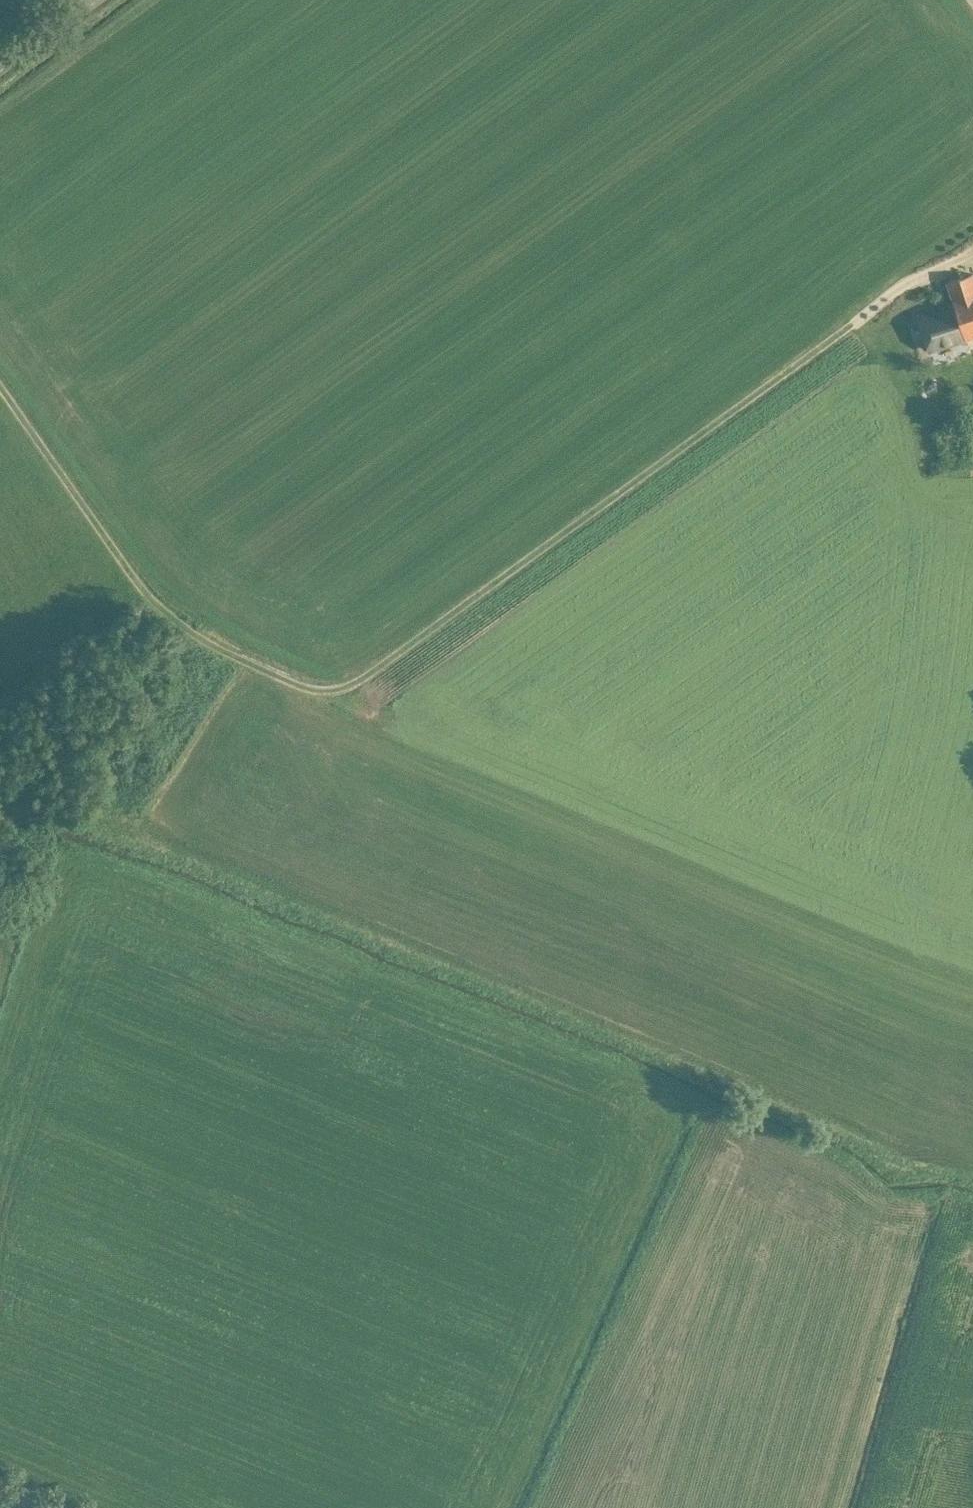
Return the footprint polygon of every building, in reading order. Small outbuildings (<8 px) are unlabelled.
[(947,283),(953,303),(918,313),(929,349),(972,336),(972,275),(947,283)]
